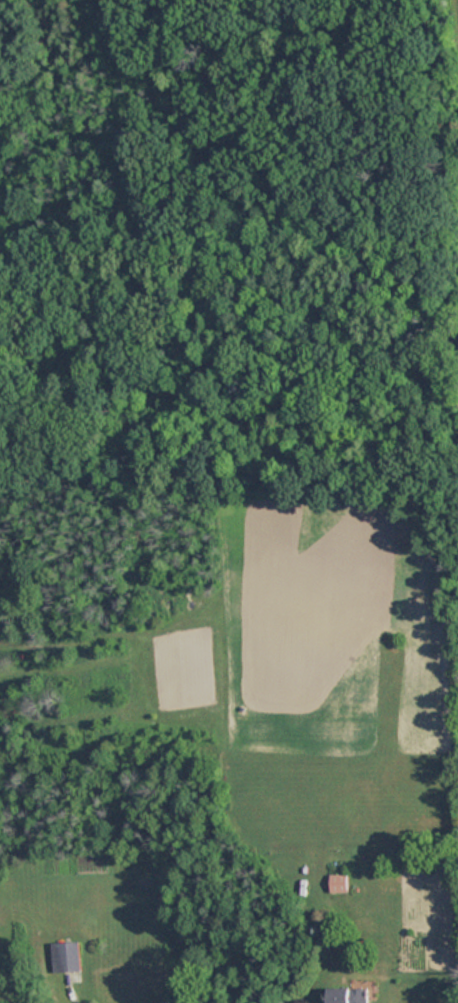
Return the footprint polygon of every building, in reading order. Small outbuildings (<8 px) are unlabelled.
[(350,875),(333,875),(333,892),(350,892),(350,875)] [(80,942),(51,942),(51,971),(80,971),(80,942)] [(371,987),(331,987),(331,1002),(371,1002),(371,987)]
